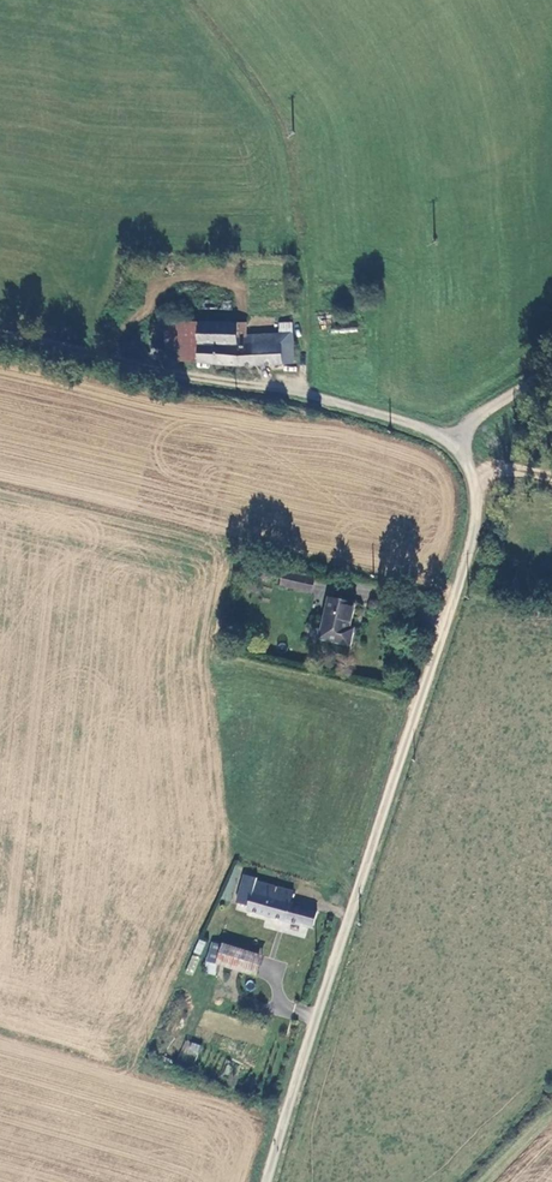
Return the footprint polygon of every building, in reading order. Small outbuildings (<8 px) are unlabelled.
[(239,321),(200,320),(199,360),(245,366),(294,363),(293,335),(238,332),(239,321)] [(279,588),(312,591),(314,574),(281,570),(279,588)] [(337,602),(328,639),(356,648),(361,631),(356,630),(362,608),(337,602)] [(294,890),(255,880),(247,910),(314,927),(319,909),(291,902),(294,890)] [(198,939),(194,952),(201,954),(205,942),(198,939)] [(212,939),(205,961),(256,976),(262,955),(212,939)] [(186,1039),(177,1058),(193,1065),(202,1047),(186,1039)]
